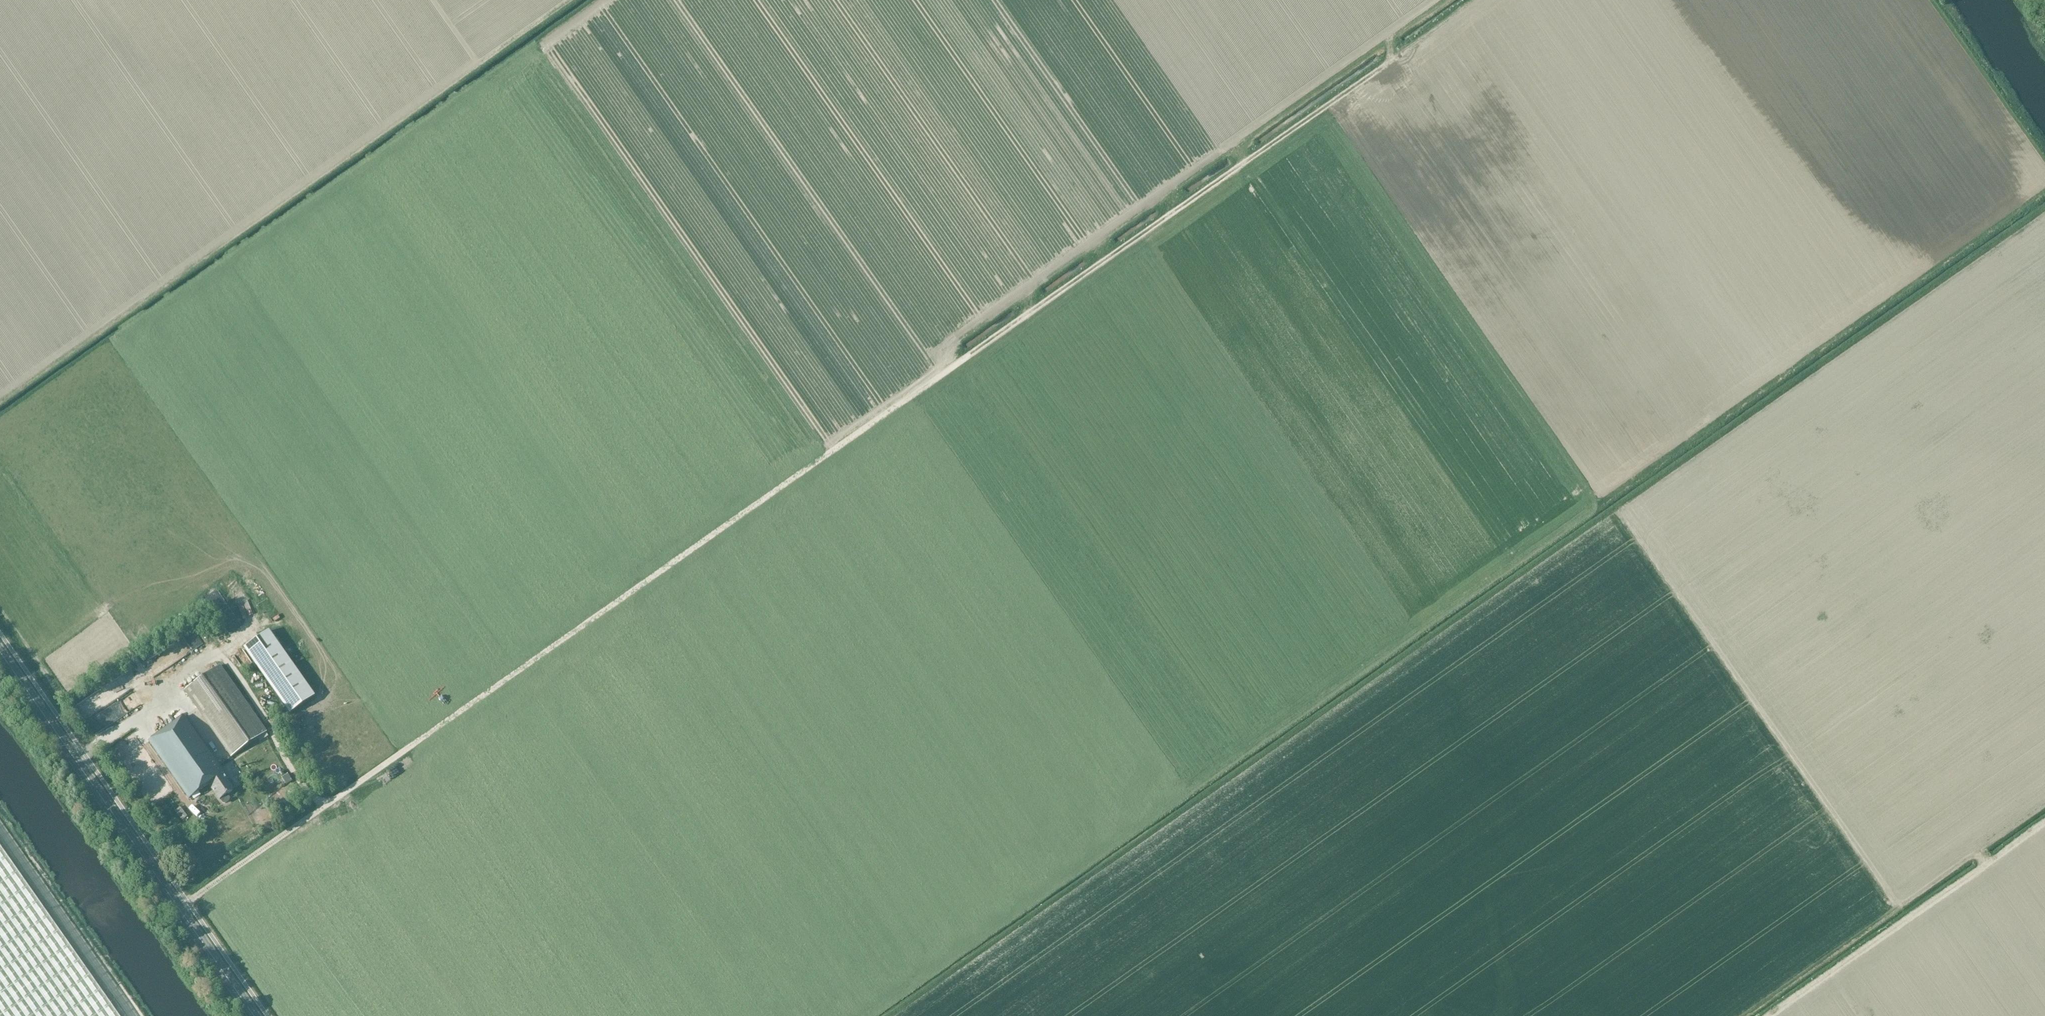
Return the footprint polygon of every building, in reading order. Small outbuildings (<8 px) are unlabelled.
[(269,632),(245,649),(291,715),(315,697),(269,632)] [(186,691),(233,758),(267,733),(220,667),(186,691)] [(231,799),(228,795),(235,791),(228,781),(229,780),(185,717),(149,741),(190,799),(209,786),(220,801),(221,801),(224,804),(226,805),(231,802),(231,799)] [(286,783),(291,780),(287,774),(282,777),(286,783)] [(175,812),(179,817),(184,813),(180,808),(175,812)] [(0,847),(0,1015),(118,1015),(0,847)]
